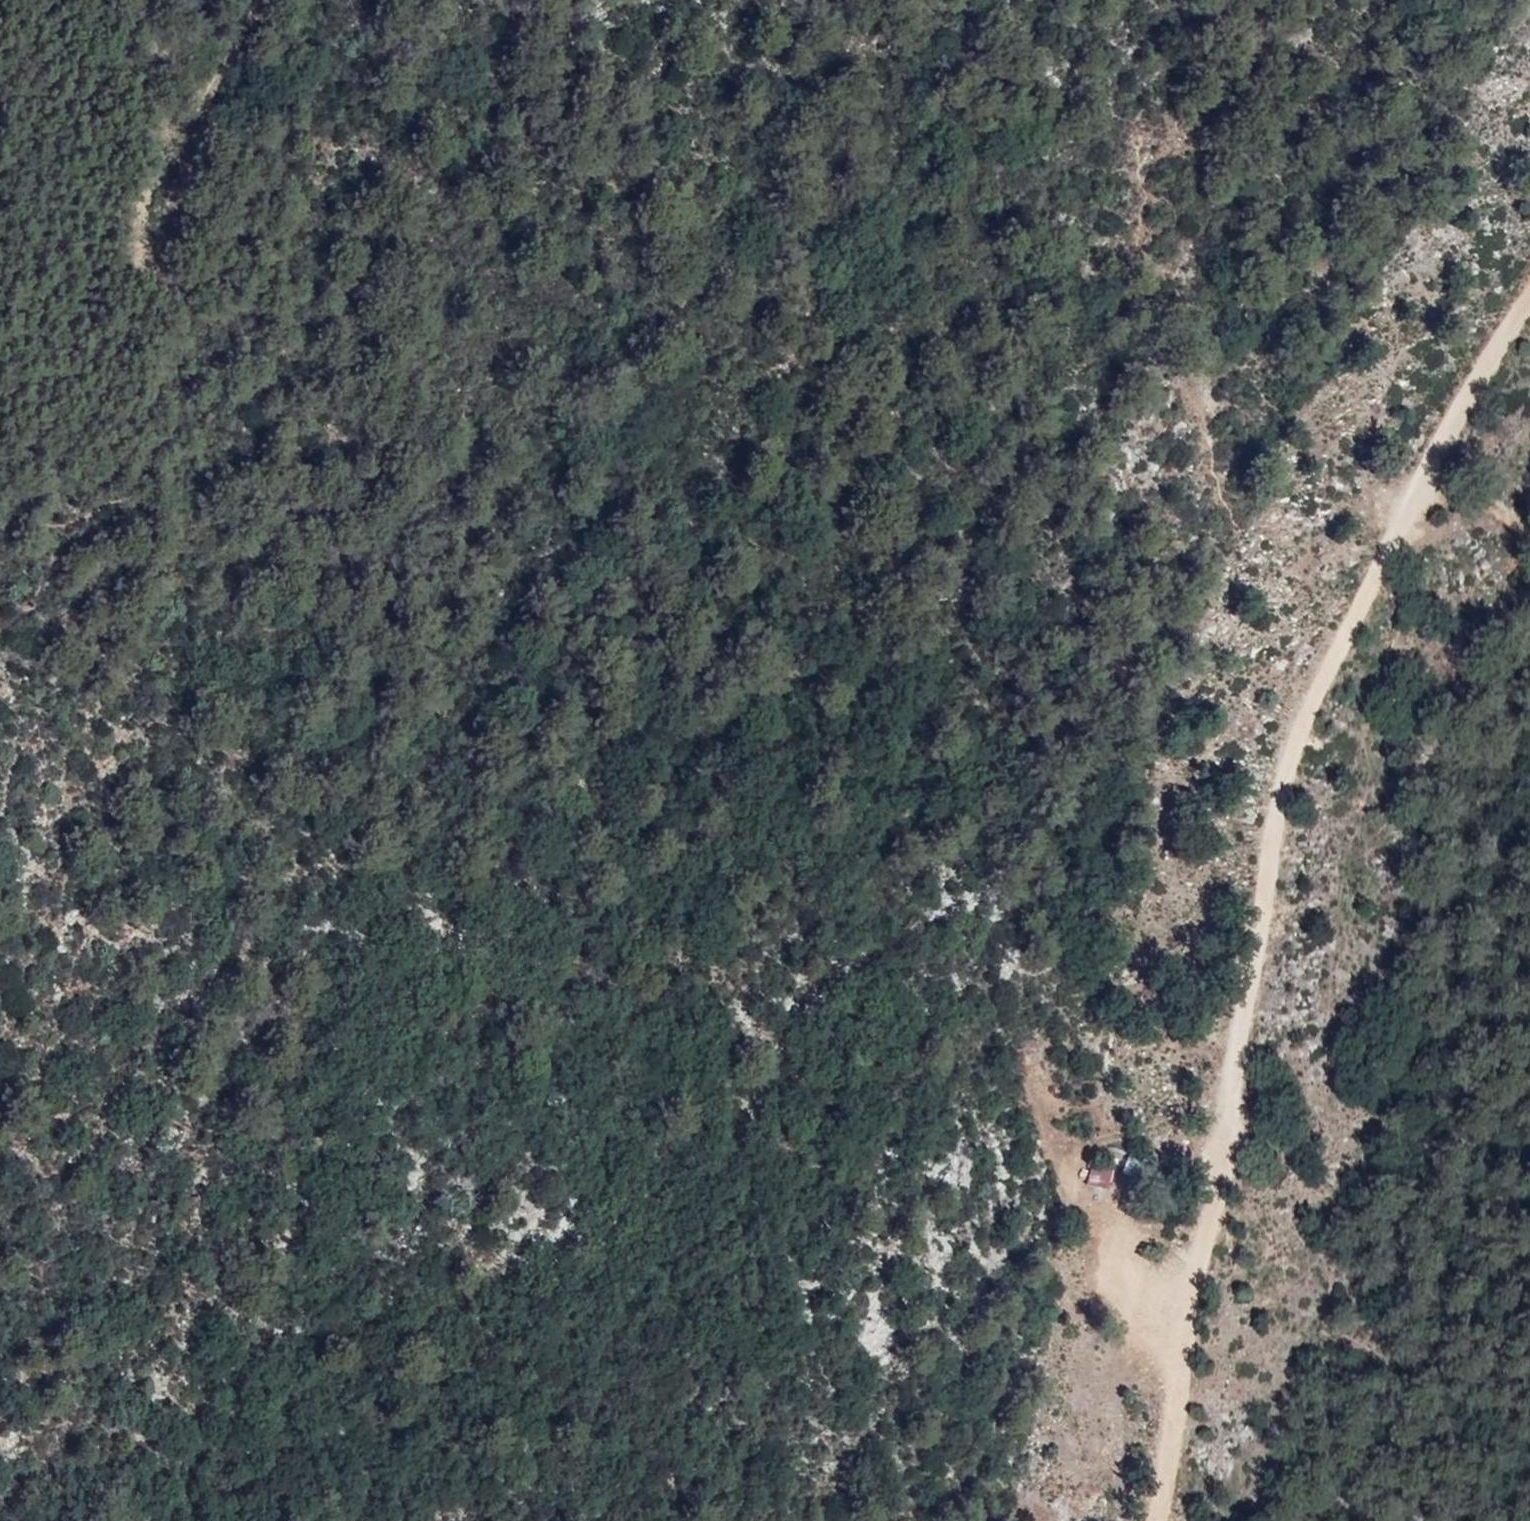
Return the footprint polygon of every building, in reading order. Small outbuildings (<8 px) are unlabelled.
[(1084,1185),(1108,1192),(1115,1171),(1090,1164),(1084,1185)]
